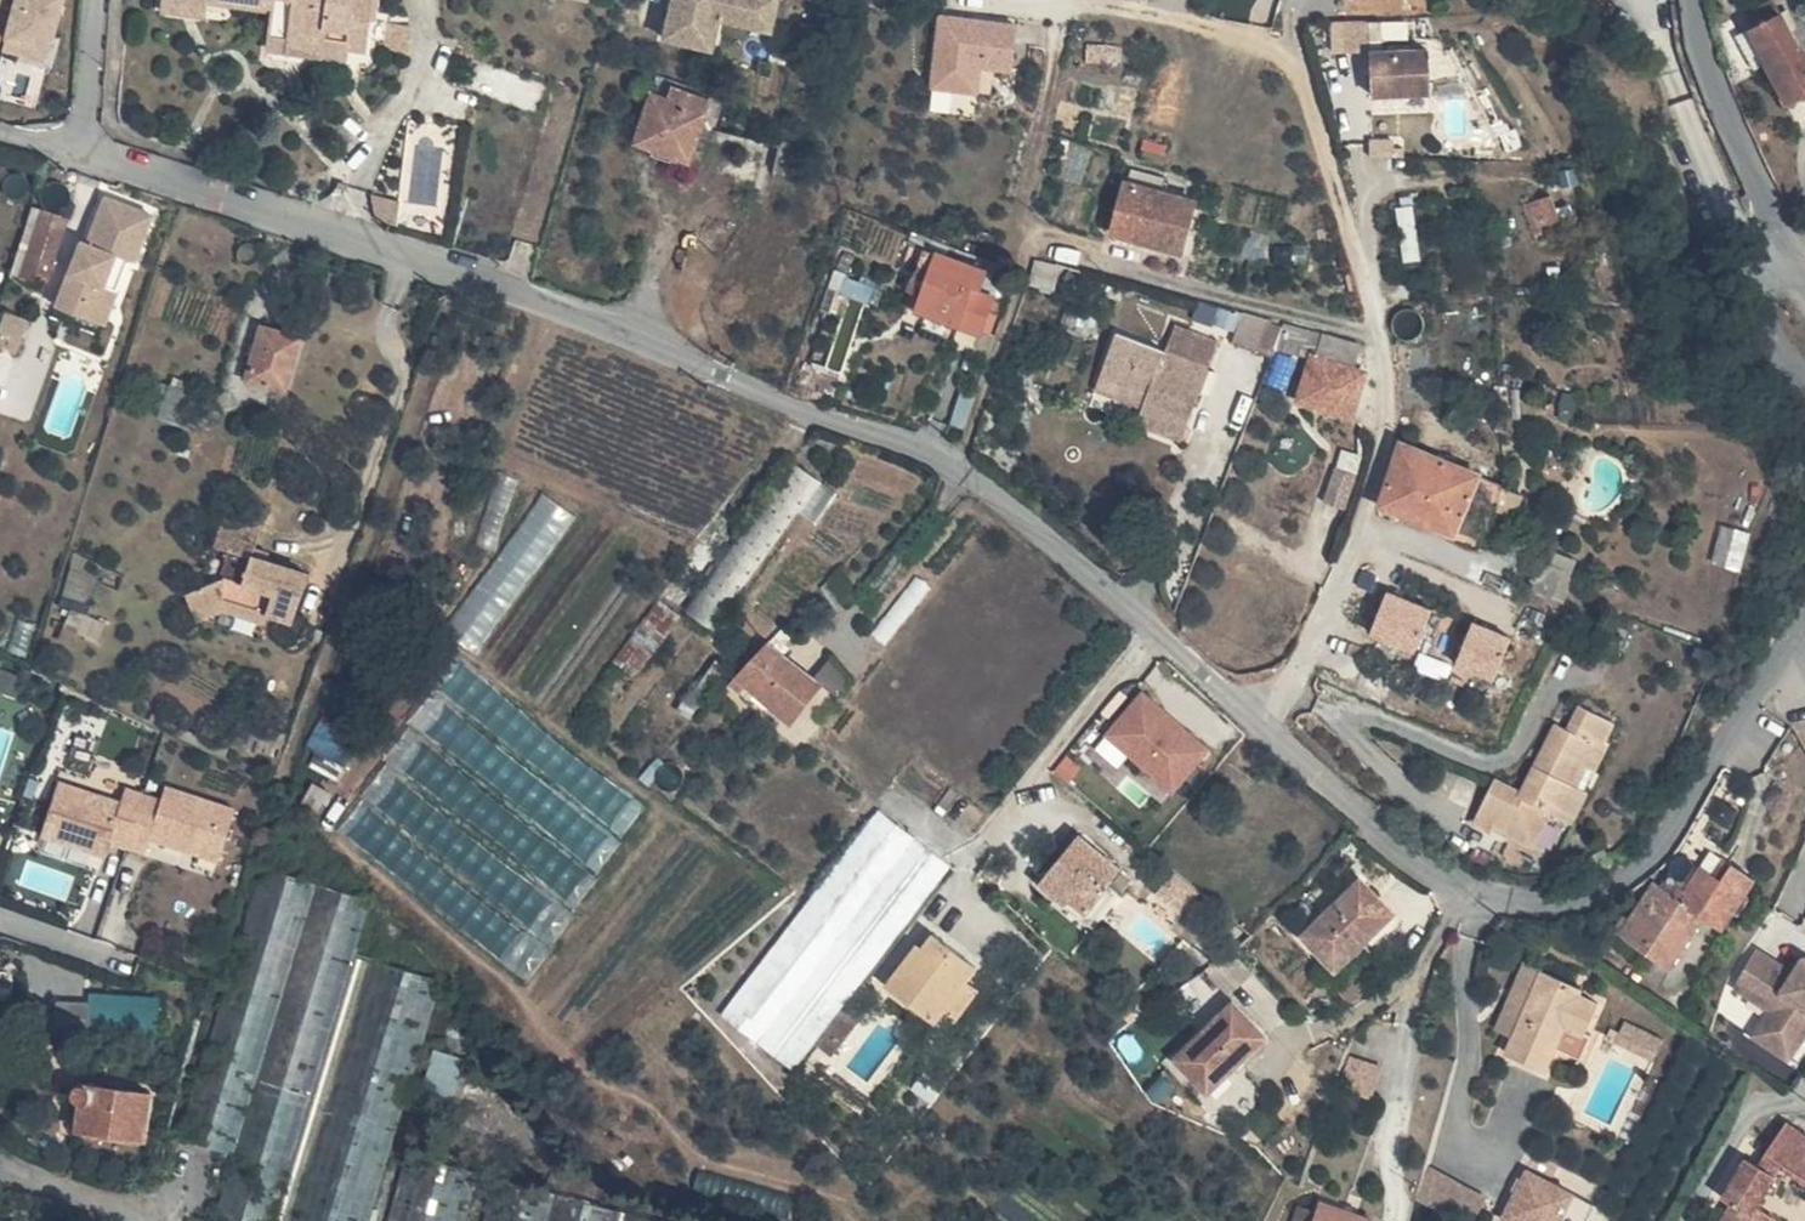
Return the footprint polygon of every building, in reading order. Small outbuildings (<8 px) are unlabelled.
[(7,54),(55,61),(64,0),(15,0),(7,54)] [(280,2),(303,6),(300,22),(330,26),(329,35),(358,40),(359,32),(376,33),(380,0),(281,0),(280,2)] [(669,33),(718,44),(725,11),(779,23),(783,0),(676,0),(669,33)] [(921,11),(939,10),(952,11),(952,0),(921,0),(921,11)] [(1775,47),(1748,3),(1737,9),(1745,23),(1734,30),(1753,63),(1750,67),(1773,103),(1804,84),(1780,44),(1775,47)] [(939,10),(940,59),(965,57),(966,75),(979,75),(978,57),(1002,56),(1000,8),(952,11),(939,10)] [(1745,23),(1737,9),(1725,17),(1734,30),(1745,23)] [(1335,21),(1336,49),(1370,47),(1369,20),(1335,21)] [(329,41),(329,35),(330,26),(300,22),(298,35),(329,41)] [(375,41),(376,33),(359,32),(358,40),(375,41)] [(358,40),(329,35),(329,41),(328,47),(356,51),(358,40)] [(1431,46),(1373,49),(1375,92),(1433,89),(1431,46)] [(965,57),(940,59),(941,77),(966,75),(965,57)] [(718,104),(720,94),(718,93),(721,87),(687,77),(682,91),(718,104)] [(718,104),(682,91),(679,100),(664,94),(648,142),(663,147),(697,158),(702,146),(715,113),(718,104)] [(739,100),(720,94),(718,104),(715,113),(732,119),(739,100)] [(1396,136),(1374,136),(1374,152),(1396,153),(1396,136)] [(1577,165),(1562,169),(1565,183),(1580,180),(1577,165)] [(1131,168),(1128,183),(1146,187),(1149,173),(1131,168)] [(125,193),(81,177),(64,226),(69,227),(66,238),(48,232),(29,292),(57,302),(62,286),(89,296),(108,242),(125,193)] [(1196,199),(1146,187),(1128,183),(1116,232),(1185,248),(1196,199)] [(22,190),(0,251),(0,256),(23,265),(47,199),(22,190)] [(64,226),(50,221),(48,232),(66,238),(69,227),(64,226)] [(991,267),(943,250),(923,306),(986,329),(999,293),(984,288),(991,267)] [(89,296),(62,286),(57,302),(84,312),(89,296)] [(1247,311),(1240,341),(1274,349),(1281,319),(1247,311)] [(1281,346),(1309,354),(1316,329),(1288,322),(1287,328),(1281,346)] [(302,333),(264,323),(249,377),(287,388),(302,333)] [(1166,349),(1118,333),(1103,373),(1149,388),(1145,401),(1139,422),(1187,436),(1213,365),(1222,339),(1175,323),(1166,349)] [(1316,329),(1309,354),(1316,356),(1304,398),(1355,415),(1369,372),(1352,367),(1359,344),(1316,329)] [(1149,388),(1103,373),(1099,384),(1145,401),(1149,388)] [(1484,470),(1407,440),(1381,504),(1459,534),(1484,470)] [(841,486),(796,455),(689,608),(718,628),(804,505),(820,516),(841,486)] [(1360,470),(1340,464),(1328,499),(1349,506),(1360,470)] [(546,492),(447,628),(479,651),(578,515),(546,492)] [(234,516),(197,503),(176,571),(157,577),(169,607),(193,595),(236,609),(240,602),(262,609),(278,560),(239,547),(228,544),(229,537),(234,516)] [(1726,522),(1716,560),(1744,567),(1754,530),(1726,522)] [(242,541),(229,537),(228,544),(239,547),(242,541)] [(1392,588),(1375,630),(1418,648),(1436,605),(1392,588)] [(236,609),(193,595),(169,607),(229,626),(236,609)] [(1478,618),(1461,661),(1498,675),(1515,633),(1478,618)] [(763,641),(750,630),(722,665),(775,706),(779,700),(801,671),(763,641)] [(523,972),(655,809),(468,659),(336,822),(523,972)] [(833,689),(847,678),(833,659),(819,670),(833,689)] [(1146,689),(1109,732),(1177,789),(1213,746),(1146,689)] [(1614,719),(1580,705),(1568,729),(1559,725),(1527,789),(1497,776),(1477,818),(1499,827),(1509,806),(1522,812),(1515,826),(1542,838),(1558,805),(1581,816),(1597,784),(1573,773),(1581,754),(1599,763),(1611,740),(1605,737),(1614,719)] [(135,836),(149,794),(112,781),(107,794),(46,771),(24,827),(84,849),(90,834),(130,848),(135,836)] [(224,803),(155,779),(135,836),(204,860),(224,803)] [(955,866),(883,806),(809,893),(689,991),(690,992),(708,1014),(778,1084),(955,866)] [(1131,866),(1084,827),(1038,883),(1058,899),(1066,888),(1089,907),(1113,877),(1119,881),(1131,866)] [(1710,901),(1733,870),(1722,862),(1708,850),(1692,873),(1685,866),(1675,878),(1670,885),(1691,903),(1700,892),(1710,901)] [(1741,859),(1731,851),(1722,862),(1733,870),(1741,859)] [(1733,870),(1710,901),(1715,904),(1711,909),(1730,921),(1762,874),(1741,859),(1733,870)] [(186,1134),(242,1150),(308,884),(251,868),(186,1134)] [(1671,959),(1711,909),(1715,904),(1710,901),(1700,892),(1691,903),(1670,885),(1675,878),(1662,868),(1632,906),(1621,921),(1671,959)] [(1397,913),(1365,879),(1304,936),(1336,970),(1397,913)] [(308,884),(242,1150),(225,1220),(279,1220),(364,899),(308,884)] [(1632,906),(1625,901),(1614,915),(1621,921),(1632,906)] [(974,967),(930,935),(918,952),(914,948),(886,984),(935,1019),(943,1010),(964,981),(974,967)] [(1754,949),(1732,985),(1770,1008),(1766,1016),(1794,1034),(1804,1016),(1804,959),(1802,957),(1792,972),(1754,949)] [(367,955),(296,1220),(363,1220),(431,972),(367,955)] [(1582,982),(1539,963),(1504,1048),(1547,1067),(1557,1043),(1584,1056),(1597,1026),(1590,1024),(1602,996),(1582,989),(1582,982)] [(976,989),(964,981),(943,1010),(955,1018),(976,989)] [(132,984),(51,983),(50,993),(132,993),(132,984)] [(132,993),(50,993),(52,1022),(133,1017),(132,993)] [(1272,1036),(1240,1002),(1180,1057),(1213,1092),(1272,1036)] [(867,1022),(849,1008),(824,1040),(841,1054),(867,1022)] [(1766,1016),(1754,1034),(1790,1056),(1804,1032),(1804,1016),(1794,1034),(1766,1016)] [(1668,1038),(1625,1017),(1615,1037),(1658,1058),(1668,1038)] [(1389,1065),(1355,1053),(1342,1088),(1376,1100),(1389,1065)] [(459,1065),(431,1057),(417,1112),(445,1120),(459,1065)] [(56,1113),(124,1119),(127,1078),(58,1070),(47,1072),(44,1075),(49,1086),(58,1092),(56,1113)] [(1788,1114),(1760,1156),(1750,1151),(1724,1191),(1733,1196),(1717,1220),(1768,1220),(1758,1215),(1793,1163),(1804,1171),(1804,1125),(1788,1114)] [(470,1173),(397,1155),(381,1220),(459,1220),(470,1173)] [(1431,1167),(1420,1199),(1464,1220),(1473,1220),(1486,1195),(1431,1167)] [(1529,1167),(1504,1212),(1520,1220),(1587,1220),(1596,1204),(1574,1191),(1529,1167)] [(492,1181),(481,1220),(538,1220),(544,1195),(492,1181)] [(552,1196),(546,1220),(608,1220),(610,1212),(552,1196)] [(1296,1220),(1313,1220),(1318,1206),(1303,1200),(1296,1220)] [(1323,1206),(1319,1220),(1371,1220),(1323,1206)] [(0,1211),(0,1220),(35,1220),(0,1211)]
